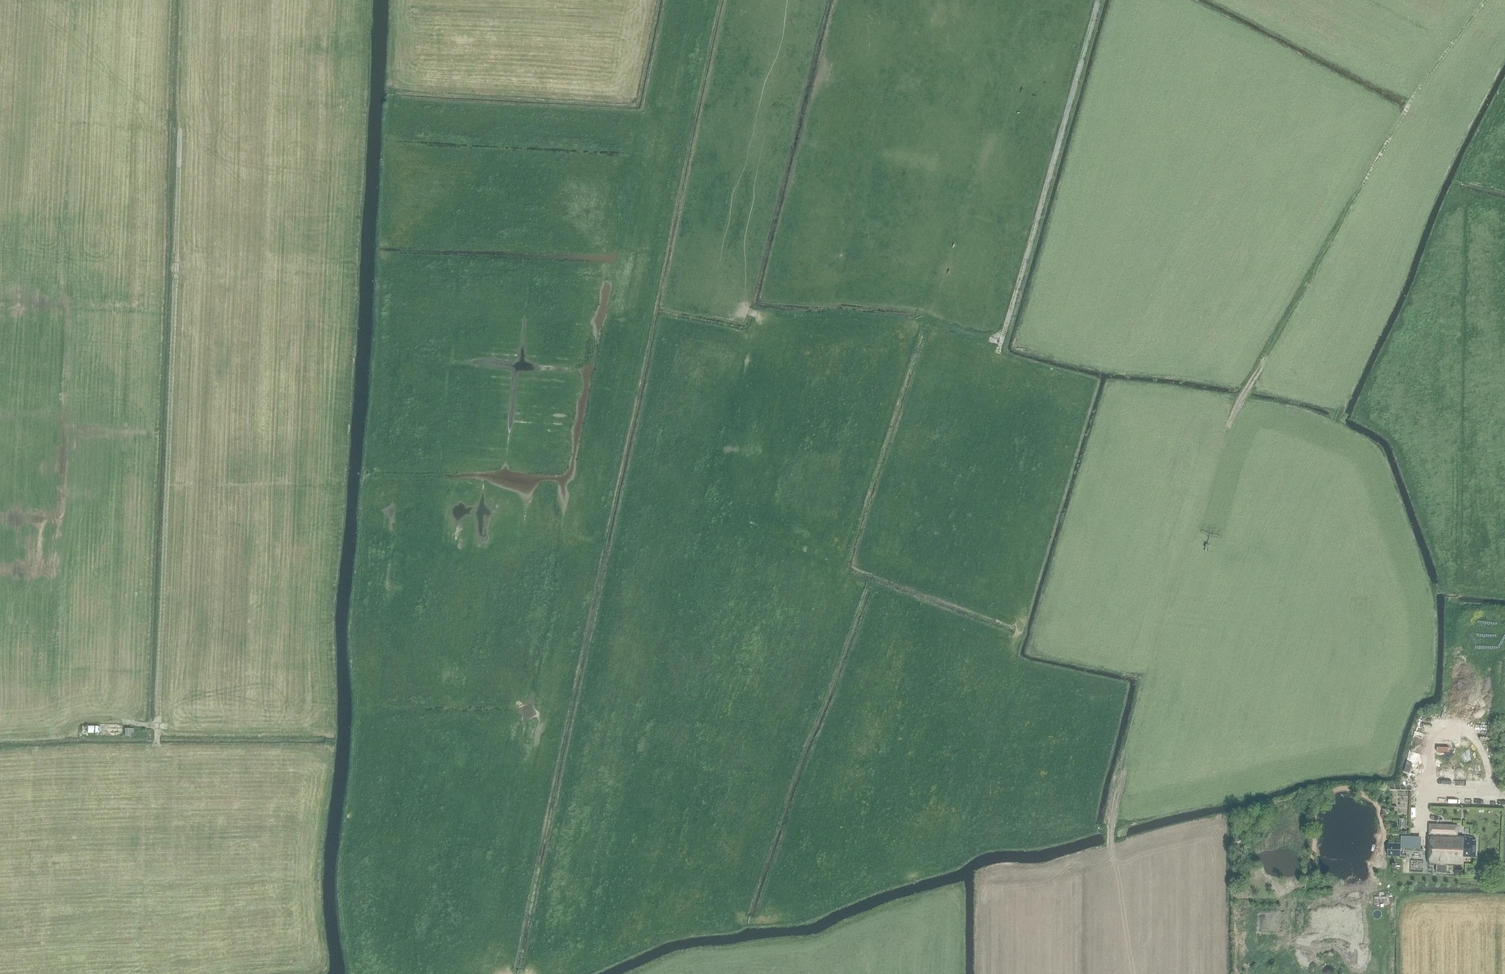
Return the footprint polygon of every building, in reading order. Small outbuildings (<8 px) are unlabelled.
[(1457,756),(1440,755),(1439,778),(1456,779),(1457,756)] [(1475,857),(1476,841),(1472,841),(1472,838),(1464,837),(1464,836),(1457,836),(1457,826),(1431,825),(1428,864),(1463,865),(1463,857),(1475,857)] [(1400,843),(1388,843),(1387,856),(1397,856),(1397,846),(1400,846),(1400,843)]
